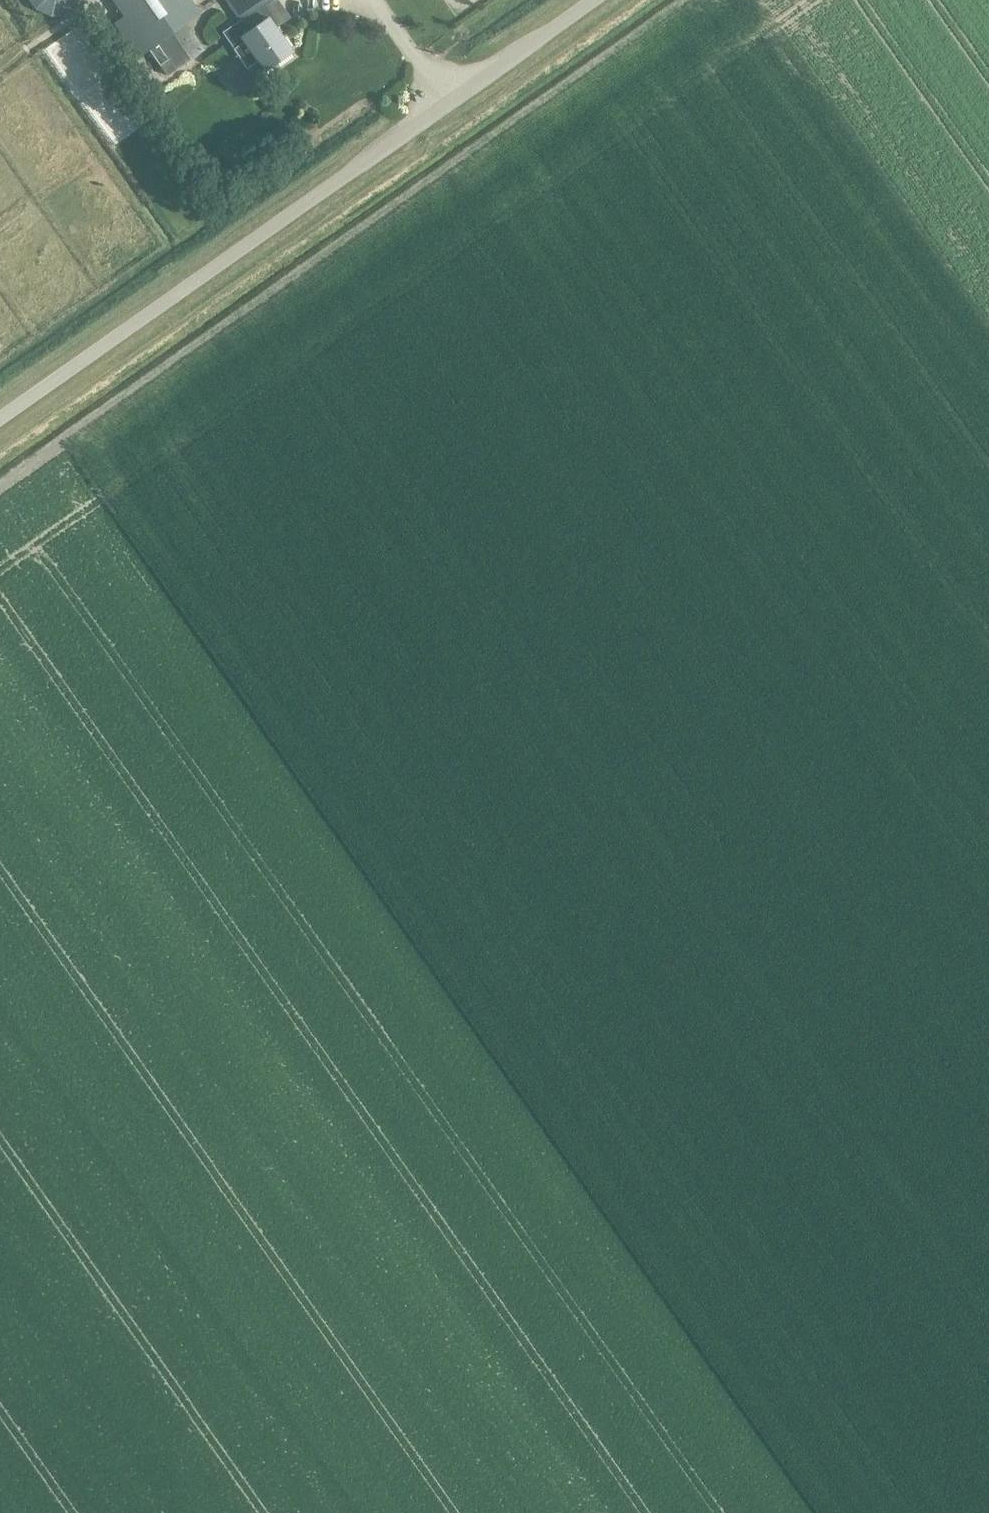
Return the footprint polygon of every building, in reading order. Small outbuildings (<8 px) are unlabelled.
[(185,25),(198,16),(187,0),(112,0),(125,18),(115,25),(138,56),(148,49),(160,66),(196,40),(185,25)] [(240,20),(263,4),(270,0),(226,0),(240,20)] [(263,4),(240,20),(222,33),(247,68),(257,61),(265,72),(291,54),(267,20),(272,16),(263,4)]
